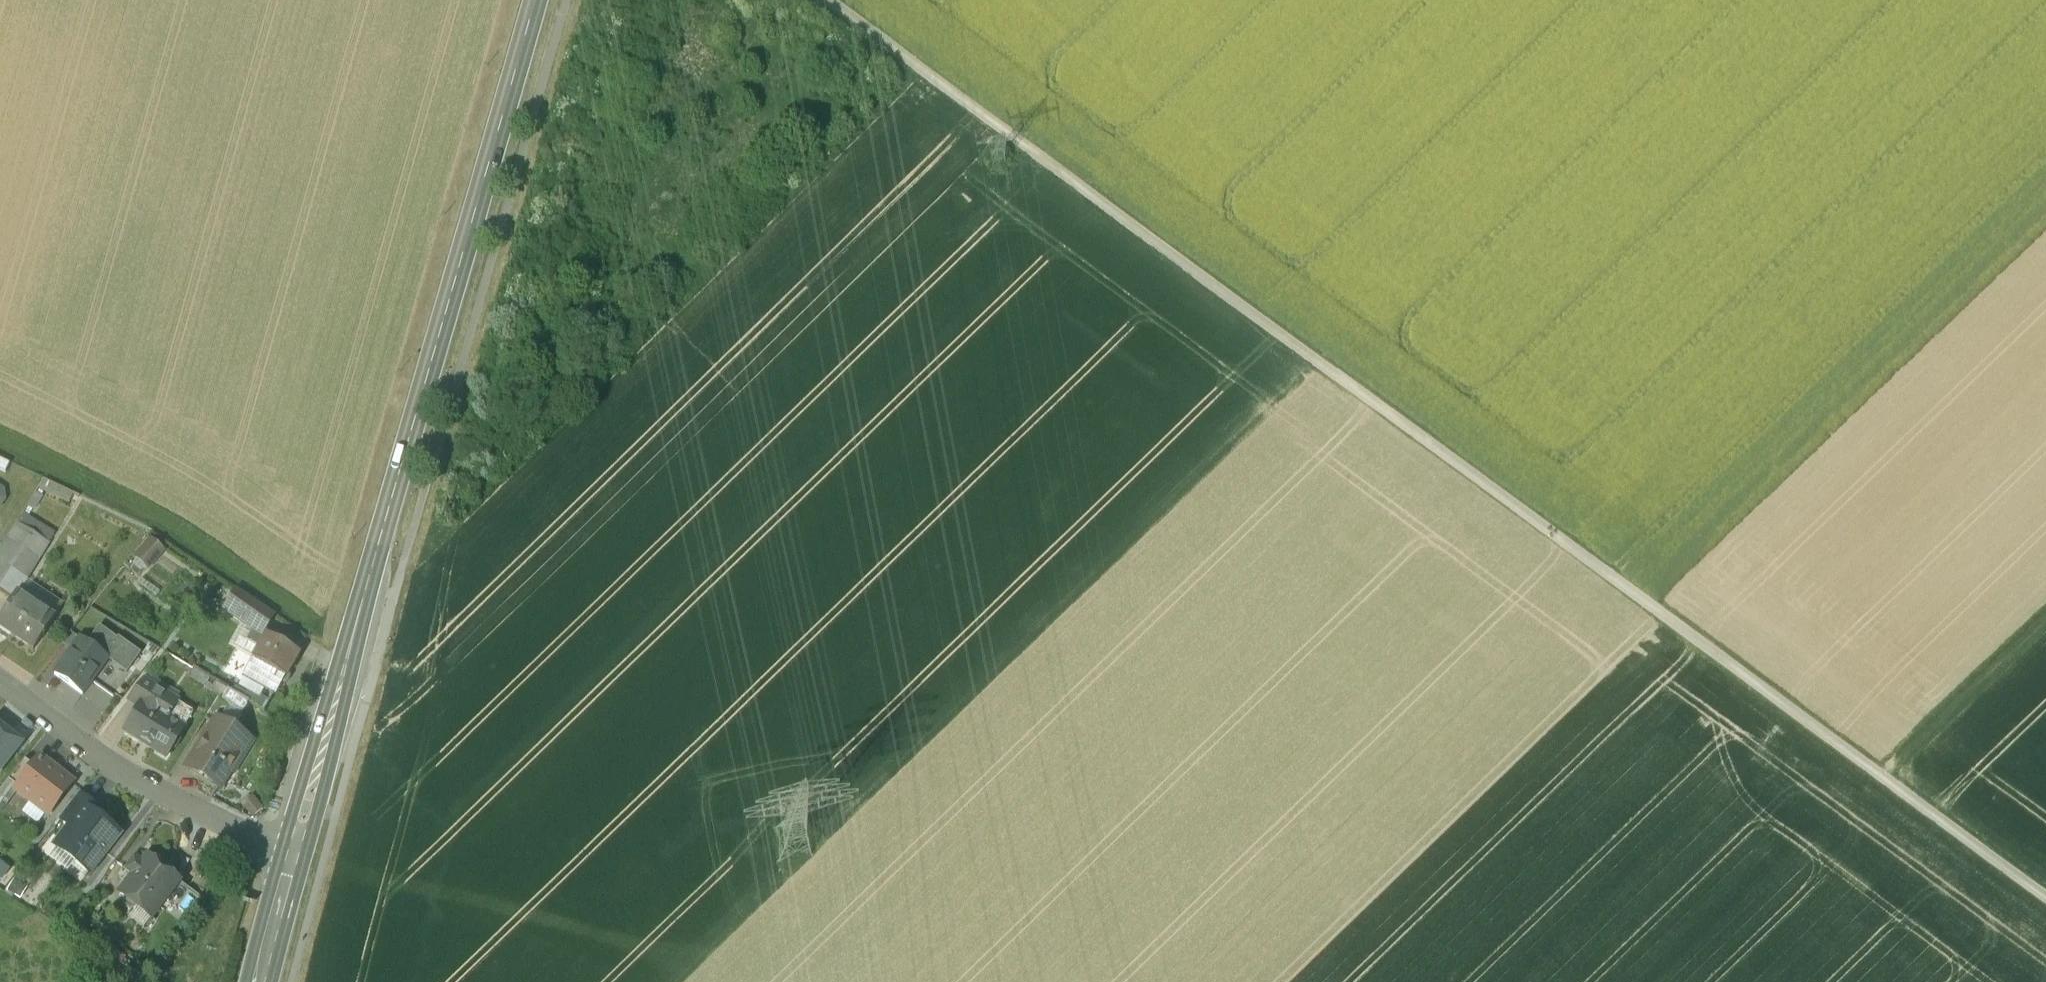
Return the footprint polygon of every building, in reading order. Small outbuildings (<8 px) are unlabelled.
[(8,493),(0,487),(0,505),(8,493)] [(148,570),(167,550),(153,537),(134,557),(148,570)] [(7,540),(0,551),(0,591),(12,599),(15,594),(17,596),(38,559),(7,540)] [(273,615),(241,593),(229,613),(252,630),(260,635),(263,630),(273,615)] [(15,594),(12,599),(0,618),(0,628),(35,650),(54,619),(17,596),(15,594)] [(118,642),(99,628),(87,645),(107,659),(106,661),(126,674),(127,672),(139,654),(120,640),(118,642)] [(285,643),(263,630),(260,635),(252,630),(246,642),(260,648),(255,658),(262,662),(285,675),(296,655),(282,647),(285,643)] [(87,645),(79,640),(54,675),(81,694),(91,681),(106,661),(107,659),(87,645)] [(259,667),(246,659),(239,671),(253,678),(259,667)] [(126,674),(106,661),(91,681),(113,696),(129,673),(127,672),(126,674)] [(285,675),(262,662),(259,667),(253,678),(275,691),(285,675)] [(208,678),(193,669),(188,678),(203,687),(208,678)] [(227,690),(208,678),(203,687),(222,698),(227,690)] [(176,702),(141,682),(128,699),(140,707),(142,704),(166,719),(176,702)] [(229,706),(216,698),(203,718),(216,726),(217,727),(229,706)] [(193,713),(176,702),(166,719),(142,704),(140,707),(125,732),(167,757),(193,713)] [(21,742),(0,725),(0,769),(21,742)] [(217,727),(216,726),(190,768),(220,787),(230,770),(235,773),(244,758),(239,755),(246,744),(217,727)] [(71,782),(39,757),(33,765),(16,788),(48,813),(71,782)] [(24,758),(7,781),(16,788),(33,765),(24,758)] [(93,815),(98,808),(78,793),(59,818),(72,828),(72,827),(78,826),(80,828),(91,814),(93,815)] [(91,814),(80,828),(78,826),(72,827),(72,828),(67,834),(65,833),(55,846),(78,863),(79,861),(90,870),(89,871),(91,873),(118,836),(93,815),(91,814)] [(147,858),(118,895),(123,899),(121,902),(122,909),(129,914),(136,912),(138,910),(152,920),(165,903),(180,883),(147,858)] [(180,883),(165,903),(174,910),(189,889),(180,883)]
